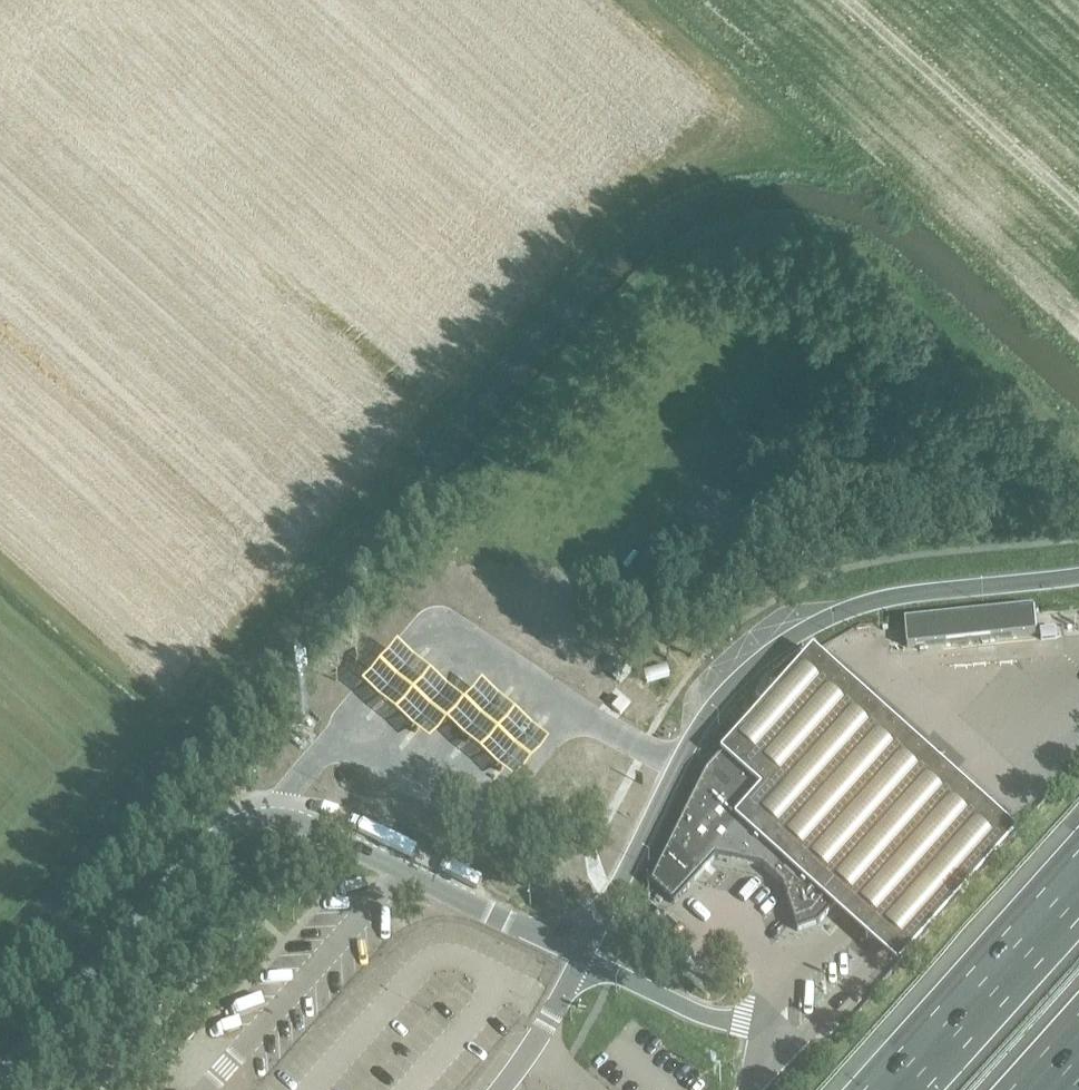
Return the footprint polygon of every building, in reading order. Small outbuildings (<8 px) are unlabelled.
[(942,613),(978,608),(976,596),(940,601),(942,613)] [(1032,611),(906,624),(907,637),(909,651),(1035,637),(1034,625),(1032,611)] [(763,793),(736,824),(897,970),(1017,837),(813,654),(721,756),(763,793)] [(400,660),(366,697),(434,753),(513,793),(547,751),(485,695),(400,660)] [(746,727),(706,772),(651,884),(674,905),(716,859),(762,868),(782,886),(797,931),(819,924),(853,886),(842,853),(820,833),(826,827),(813,815),(807,822),(784,802),(763,742),(746,727)]
